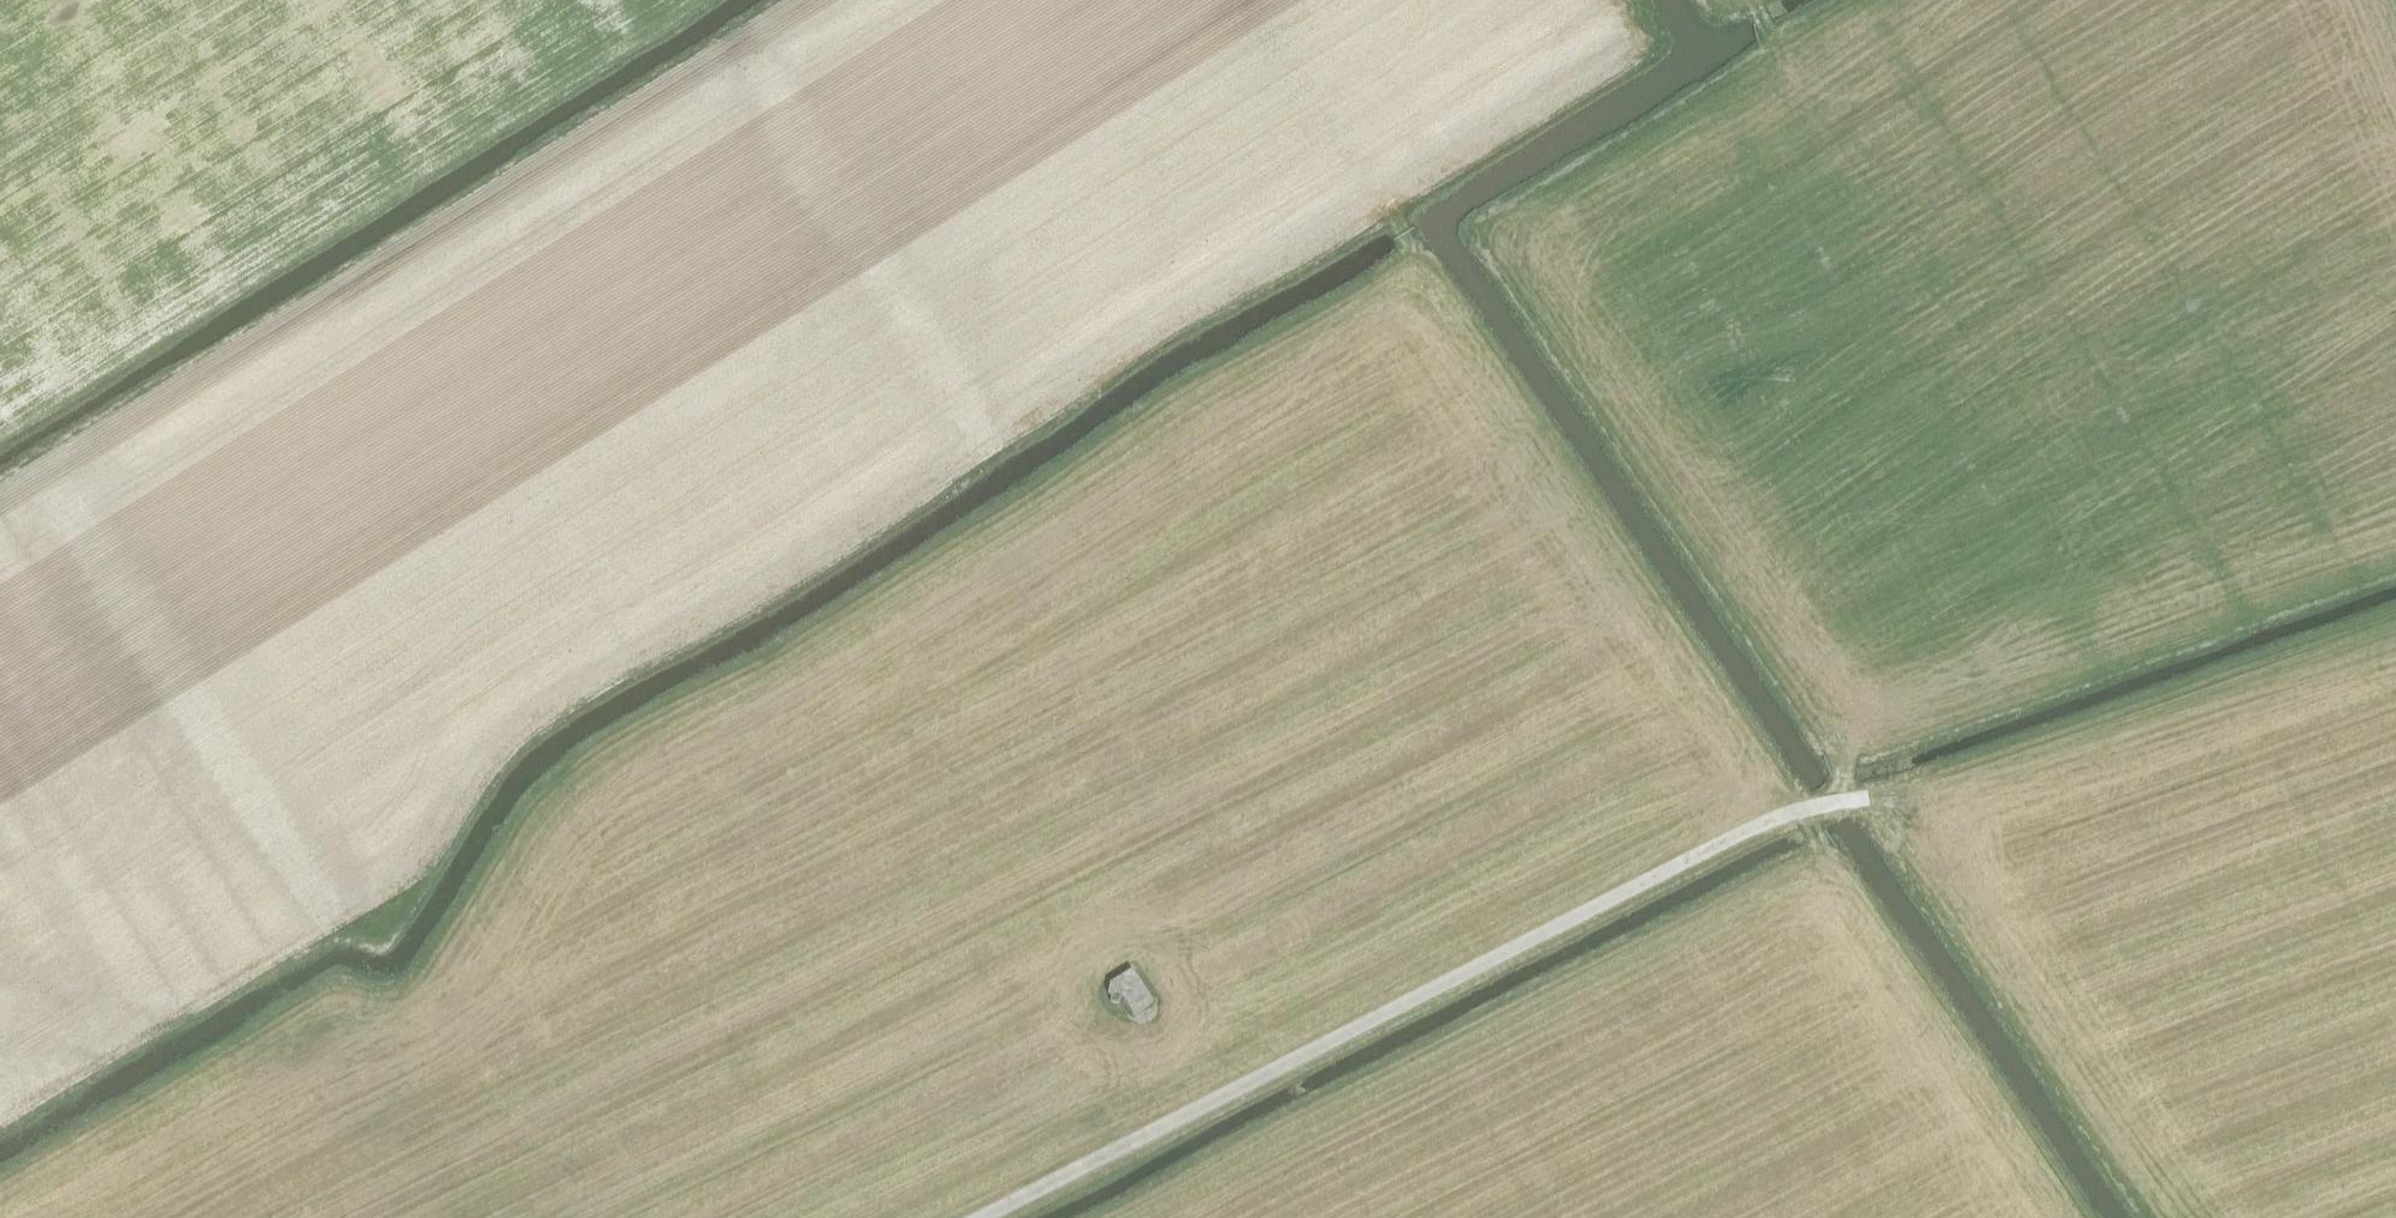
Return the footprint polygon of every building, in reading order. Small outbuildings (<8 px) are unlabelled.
[(1139,1027),(1158,1014),(1151,1005),(1158,1000),(1136,968),(1110,985),(1139,1027)]
